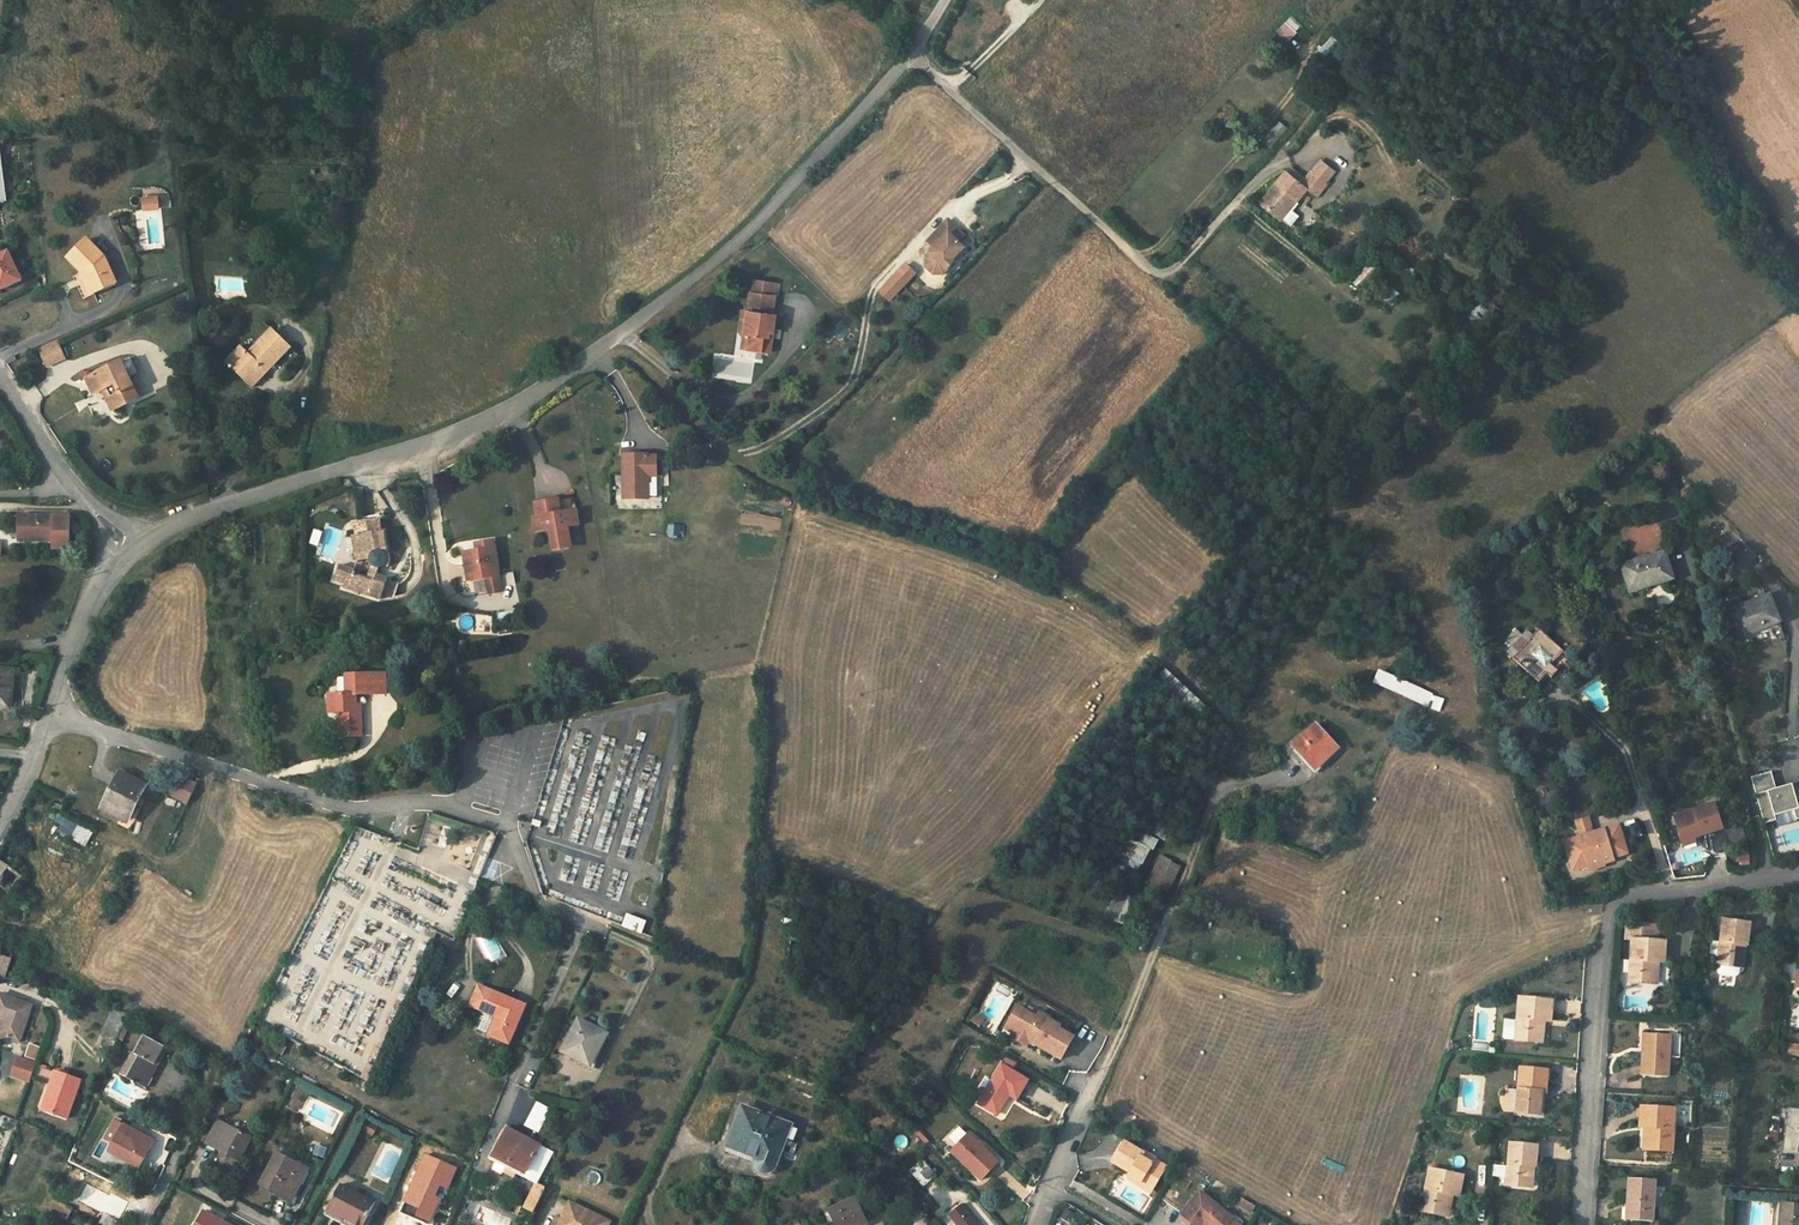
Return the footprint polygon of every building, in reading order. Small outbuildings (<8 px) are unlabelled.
[(1289,35),(1298,24),(1291,18),(1281,27),(1289,35)] [(1263,142),(1270,148),(1281,135),(1274,129),(1263,142)] [(1322,162),(1312,173),(1323,183),(1333,172),(1322,162)] [(1323,183),(1312,173),(1306,181),(1292,169),(1288,173),(1287,171),(1260,202),(1281,219),(1306,189),(1314,195),(1323,183)] [(162,194),(144,195),(145,209),(163,208),(162,194)] [(963,235),(947,220),(927,242),(934,249),(925,258),(926,267),(933,274),(943,274),(965,250),(957,242),(963,235)] [(1311,243),(1318,249),(1332,232),(1324,227),(1311,243)] [(103,258),(86,240),(67,258),(81,274),(83,273),(93,293),(115,284),(103,258)] [(21,281),(8,252),(0,256),(0,290),(21,281)] [(1366,260),(1349,283),(1359,290),(1375,268),(1366,260)] [(89,295),(93,293),(83,273),(81,274),(79,274),(89,295)] [(888,302),(906,284),(894,273),(877,291),(888,302)] [(742,310),(740,320),(746,321),(744,333),(749,339),(747,349),(769,352),(774,315),(771,314),(774,296),(771,296),(773,283),(754,280),(752,293),(751,293),(748,311),(742,310)] [(1379,298),(1387,305),(1398,293),(1390,286),(1379,298)] [(1467,315),(1476,324),(1487,314),(1477,304),(1467,315)] [(741,348),(747,349),(749,339),(744,333),(746,321),(740,320),(738,332),(742,338),(741,348)] [(290,348),(271,330),(247,354),(240,347),(226,362),(252,387),(290,348)] [(64,360),(56,342),(38,350),(46,368),(64,360)] [(93,394),(101,390),(105,388),(116,409),(137,398),(120,363),(86,379),(93,394)] [(105,388),(101,390),(112,411),(116,409),(105,388)] [(648,456),(624,456),(625,501),(649,501),(649,483),(647,483),(647,478),(658,478),(658,458),(648,458),(648,456)] [(809,471),(813,475),(819,469),(815,464),(809,471)] [(1680,495),(1685,502),(1695,495),(1689,488),(1680,495)] [(571,499),(536,504),(538,518),(533,519),(536,532),(550,530),(554,550),(571,548),(567,527),(579,525),(577,512),(573,512),(571,499)] [(69,549),(69,517),(19,516),(19,541),(54,542),(54,549),(69,549)] [(377,576),(379,568),(381,567),(382,567),(385,564),(385,562),(385,558),(389,557),(385,532),(381,532),(379,520),(354,524),(356,536),(352,537),(356,562),(370,560),(371,564),(367,579),(354,575),(355,571),(339,566),(334,580),(344,583),(343,588),(380,600),(388,580),(377,576)] [(1658,523),(1623,525),(1625,552),(1659,550),(1658,523)] [(667,525),(668,537),(679,536),(678,524),(667,525)] [(322,546),(326,531),(317,529),(312,544),(322,546)] [(464,554),(467,576),(476,575),(477,580),(487,578),(490,594),(500,592),(498,576),(493,542),(481,544),(482,551),(477,552),(464,554)] [(1517,554),(1521,562),(1532,556),(1528,549),(1517,554)] [(1664,554),(1623,567),(1631,593),(1673,580),(1664,554)] [(1739,640),(1766,629),(1765,625),(1779,620),(1770,597),(1728,613),(1739,640)] [(1765,625),(1766,629),(1781,624),(1779,620),(1765,625)] [(1514,660),(1540,684),(1547,675),(1552,679),(1558,672),(1549,664),(1546,666),(1535,657),(1540,650),(1554,663),(1564,652),(1539,630),(1528,643),(1523,639),(1514,649),(1519,654),(1514,660)] [(9,708),(13,672),(0,670),(0,707),(9,708)] [(1165,671),(1154,684),(1197,725),(1209,712),(1165,671)] [(361,737),(361,711),(356,711),(356,706),(355,696),(386,695),(385,674),(346,675),(347,695),(328,695),(329,713),(339,713),(340,737),(361,737)] [(1428,709),(1438,713),(1443,700),(1432,696),(1428,709)] [(1338,748),(1316,725),(1293,747),(1298,753),(1295,755),(1304,764),(1305,763),(1313,771),(1338,748)] [(449,776),(455,778),(458,766),(451,764),(449,776)] [(1749,777),(1753,794),(1757,794),(1763,824),(1777,821),(1774,815),(1793,810),(1793,817),(1798,817),(1798,798),(1793,798),(1788,784),(1773,789),(1769,772),(1749,777)] [(168,795),(191,805),(199,784),(176,775),(168,795)] [(105,809),(129,821),(145,789),(121,777),(105,809)] [(1714,804),(1674,817),(1682,842),(1695,838),(1722,829),(1714,804)] [(63,814),(56,830),(73,838),(80,823),(63,814)] [(1576,823),(1581,837),(1592,834),(1588,819),(1576,823)] [(1626,854),(1618,826),(1592,834),(1581,837),(1564,843),(1572,871),(1587,866),(1588,871),(1604,866),(1603,864),(1613,861),(1612,859),(1626,854)] [(1726,829),(1728,843),(1743,841),(1741,827),(1726,829)] [(474,855),(468,871),(482,876),(498,835),(482,828),(477,842),(470,840),(465,852),(474,855)] [(1135,878),(1153,838),(1142,833),(1137,845),(1124,839),(1111,868),(1135,878)] [(1695,838),(1682,842),(1684,846),(1696,842),(1695,838)] [(1736,851),(1737,865),(1747,865),(1746,851),(1736,851)] [(1148,885),(1167,895),(1181,868),(1161,858),(1148,885)] [(490,880),(498,863),(492,861),(484,878),(490,880)] [(9,893),(21,877),(0,862),(0,887),(9,893)] [(1089,897),(1096,900),(1102,884),(1095,881),(1089,897)] [(13,896),(29,907),(35,898),(25,891),(23,894),(18,890),(13,896)] [(1123,924),(1129,907),(1132,897),(1114,891),(1104,918),(1123,924)] [(1138,910),(1129,907),(1123,924),(1131,928),(1138,910)] [(623,927),(641,934),(645,923),(627,916),(623,927)] [(1744,945),(1747,945),(1748,945),(1751,924),(1723,920),(1718,965),(1740,967),(1744,945)] [(1657,963),(1660,963),(1665,964),(1666,942),(1643,940),(1643,928),(1634,927),(1629,983),(1655,984),(1657,963)] [(477,940),(493,962),(503,954),(487,932),(477,940)] [(5,978),(15,948),(17,944),(4,939),(0,952),(0,977),(5,978)] [(15,948),(5,978),(19,982),(29,953),(15,948)] [(524,1005),(479,987),(471,1006),(497,1017),(490,1035),(509,1043),(524,1005)] [(3,1037),(19,1043),(32,1006),(0,995),(0,1018),(3,1019),(8,1021),(3,1037)] [(1542,1022),(1546,1022),(1551,1022),(1553,1001),(1520,998),(1518,1022),(1516,1040),(1516,1042),(1540,1044),(1542,1022)] [(1013,1005),(998,1035),(1057,1063),(1072,1032),(1033,1014),(1013,1005)] [(117,1041),(117,1040),(128,1014),(112,1010),(101,1035),(117,1041)] [(978,1028),(984,1018),(974,1011),(967,1021),(978,1028)] [(128,1014),(117,1040),(122,1042),(133,1017),(128,1014)] [(590,1066),(606,1034),(578,1020),(562,1052),(590,1066)] [(1505,1039),(1516,1040),(1518,1022),(1507,1020),(1505,1039)] [(152,1026),(146,1037),(165,1047),(171,1035),(152,1026)] [(1671,1035),(1648,1034),(1647,1056),(1644,1056),(1643,1077),(1669,1078),(1670,1058),(1671,1035)] [(1680,1059),(1682,1036),(1671,1035),(1670,1058),(1680,1059)] [(146,1037),(136,1054),(139,1056),(128,1079),(146,1088),(167,1049),(165,1047),(146,1037)] [(284,1055),(288,1046),(277,1040),(272,1050),(284,1055)] [(37,1047),(30,1045),(26,1058),(33,1060),(37,1047)] [(1789,1056),(1798,1056),(1798,1046),(1789,1045),(1789,1056)] [(139,1056),(136,1054),(133,1052),(121,1075),(128,1079),(139,1056)] [(369,1082),(375,1068),(368,1064),(361,1077),(369,1082)] [(39,1065),(35,1076),(49,1080),(53,1069),(39,1065)] [(1001,1065),(978,1104),(997,1115),(1009,1094),(1016,1098),(1027,1080),(1001,1065)] [(1542,1094),(1545,1094),(1546,1094),(1548,1071),(1521,1069),(1517,1114),(1540,1116),(1542,1094)] [(56,1072),(49,1091),(53,1093),(47,1112),(67,1119),(81,1080),(56,1072)] [(53,1093),(49,1091),(43,1110),(47,1112),(53,1093)] [(526,1127),(540,1133),(551,1107),(537,1101),(526,1127)] [(1641,1129),(1645,1129),(1649,1129),(1648,1151),(1673,1152),(1676,1109),(1642,1107),(1641,1129)] [(773,1167),(784,1138),(789,1126),(743,1108),(728,1150),(756,1161),(756,1164),(757,1167),(759,1170),(762,1171),(764,1172),(767,1172),(771,1170),(773,1167)] [(1798,1151),(1798,1114),(1792,1113),(1787,1149),(1798,1151)] [(115,1120),(111,1127),(119,1131),(113,1142),(109,1150),(140,1166),(154,1140),(115,1120)] [(251,1137),(218,1121),(206,1144),(217,1150),(217,1151),(227,1156),(230,1152),(241,1158),(251,1137)] [(798,1130),(789,1126),(784,1138),(793,1142),(798,1130)] [(105,1138),(113,1142),(119,1131),(111,1127),(105,1138)] [(494,1162),(524,1177),(536,1183),(537,1184),(553,1153),(508,1129),(494,1155),(496,1156),(494,1162)] [(968,1134),(951,1152),(982,1180),(998,1162),(968,1134)] [(327,1157),(329,1147),(316,1144),(314,1155),(327,1157)] [(1531,1167),(1534,1167),(1535,1168),(1537,1146),(1511,1144),(1508,1168),(1507,1179),(1507,1186),(1529,1188),(1531,1167)] [(1126,1145),(1116,1162),(1133,1172),(1130,1177),(1152,1189),(1164,1168),(1152,1161),(1154,1158),(1145,1153),(1143,1156),(1126,1145)] [(277,1153),(262,1184),(292,1199),(307,1168),(277,1153)] [(922,1160),(910,1171),(923,1186),(936,1175),(922,1160)] [(1507,1179),(1508,1168),(1493,1166),(1492,1178),(1507,1179)] [(1450,1195),(1453,1196),(1459,1197),(1463,1177),(1430,1170),(1422,1212),(1445,1217),(1450,1195)] [(1632,1199),(1631,1221),(1653,1223),(1656,1180),(1630,1179),(1629,1199),(1632,1199)] [(525,1208),(534,1212),(546,1187),(537,1184),(536,1183),(525,1208)] [(327,1210),(356,1224),(364,1224),(375,1203),(340,1185),(327,1210)] [(1200,1192),(1181,1215),(1193,1224),(1204,1224),(1206,1223),(1208,1224),(1227,1224),(1233,1219),(1200,1192)] [(864,1195),(855,1199),(824,1213),(830,1224),(831,1224),(835,1223),(836,1224),(861,1224),(866,1223),(862,1214),(871,1210),(864,1195)] [(1448,1218),(1453,1196),(1450,1195),(1445,1217),(1448,1218)] [(1241,1199),(1238,1204),(1252,1213),(1255,1208),(1241,1199)] [(54,1200),(49,1211),(66,1220),(72,1210),(54,1200)] [(562,1219),(556,1216),(552,1224),(608,1224),(609,1222),(570,1203),(562,1219)] [(962,1205),(949,1215),(957,1224),(958,1224),(978,1224),(962,1205)] [(1783,1206),(1782,1224),(1798,1224),(1798,1207),(1783,1206)] [(197,1224),(227,1224),(204,1212),(197,1224)] [(101,1224),(127,1224),(105,1213),(99,1224),(101,1224)] [(426,1215),(423,1220),(431,1224),(434,1219),(426,1215)]
